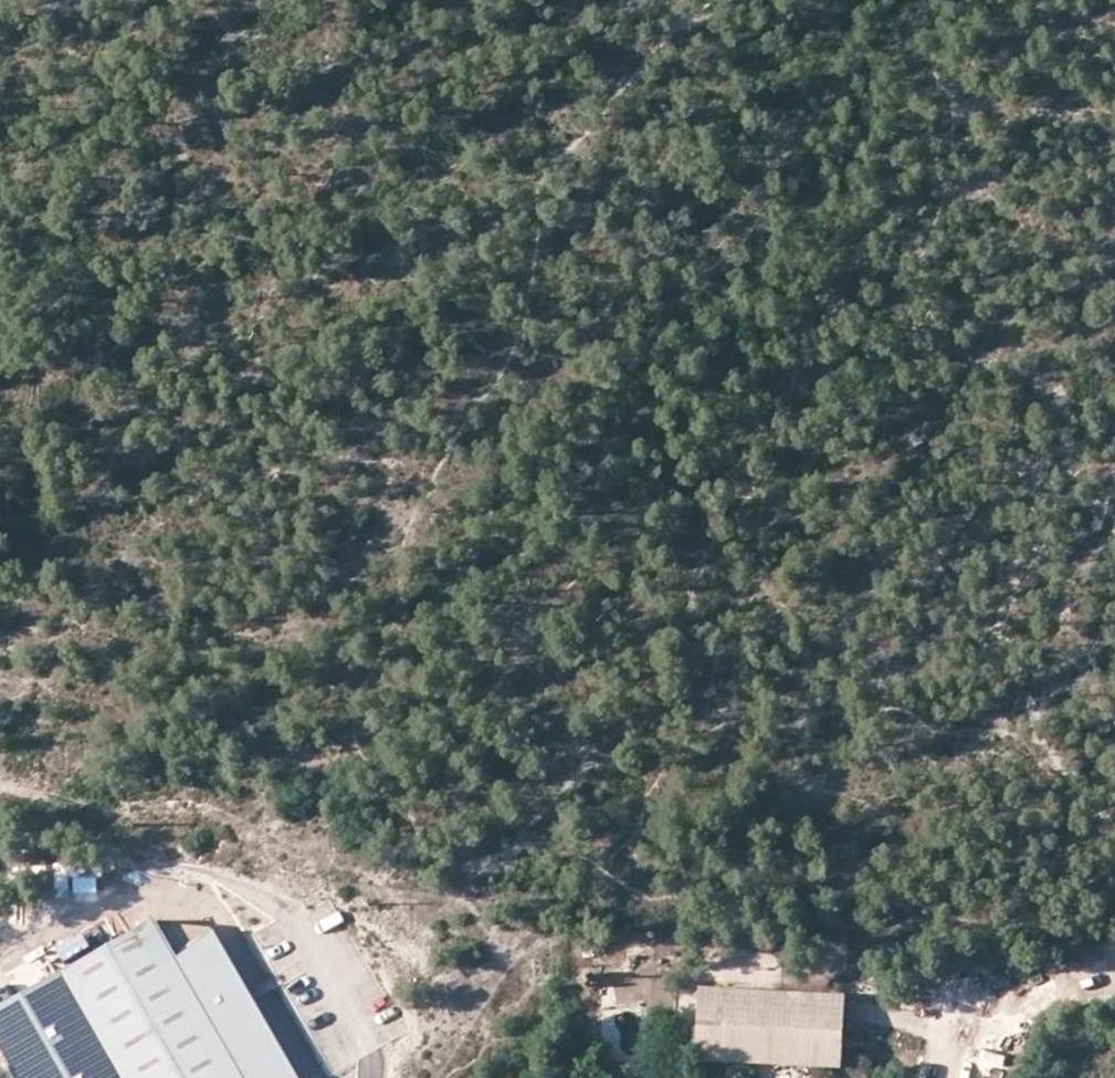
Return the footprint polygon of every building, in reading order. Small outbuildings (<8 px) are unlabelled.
[(159,925),(66,981),(123,1077),(299,1077),(217,937),(181,964),(159,925)] [(209,928),(159,925),(181,964),(217,937),(209,928)] [(839,999),(694,988),(688,1058),(832,1070),(839,999)] [(46,1077),(75,1077),(68,1066),(46,1077)]
